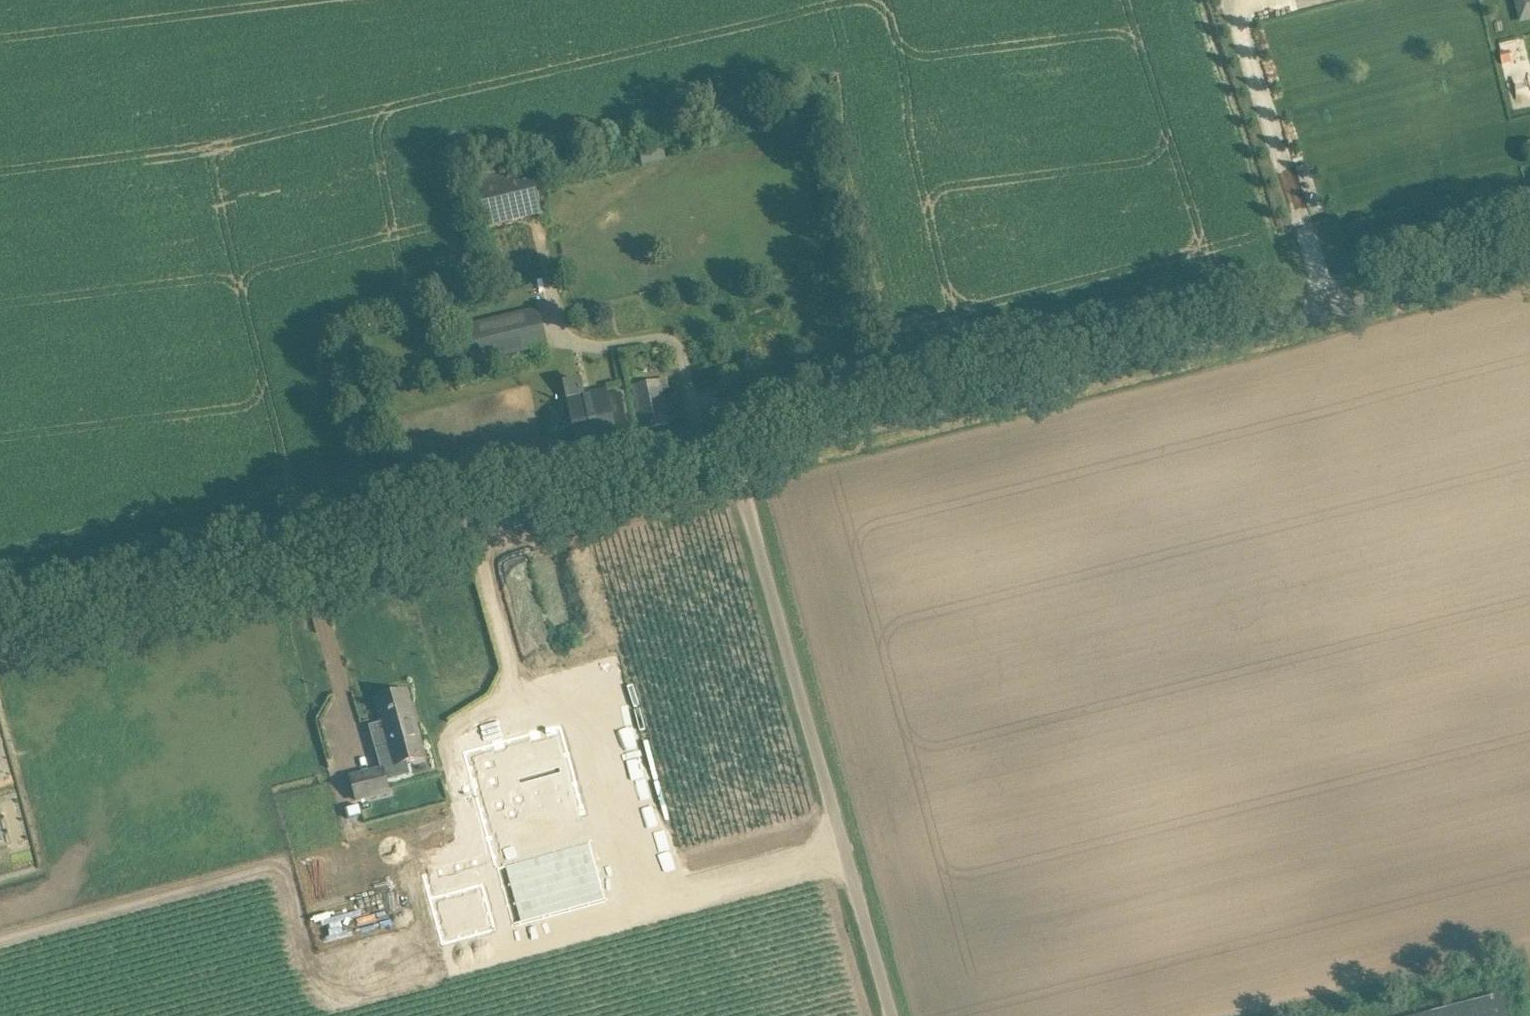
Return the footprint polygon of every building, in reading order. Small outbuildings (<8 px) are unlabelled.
[(487,228),(539,217),(528,162),(475,173),(487,228)] [(1352,270),(1363,266),(1359,254),(1348,258),(1352,270)] [(473,364),(548,346),(538,308),(463,326),(473,364)] [(583,396),(580,381),(566,384),(575,426),(579,446),(615,438),(611,419),(605,389),(591,392),(592,394),(583,396)] [(642,430),(669,424),(659,382),(632,388),(642,430)] [(377,751),(390,747),(395,766),(425,759),(407,692),(377,700),(384,724),(370,727),(377,751)] [(582,710),(458,742),(483,841),(413,859),(437,950),(631,900),(582,710)] [(357,801),(389,793),(383,769),(351,778),(357,801)] [(1502,996),(1423,1015),(1507,1015),(1502,996)]
